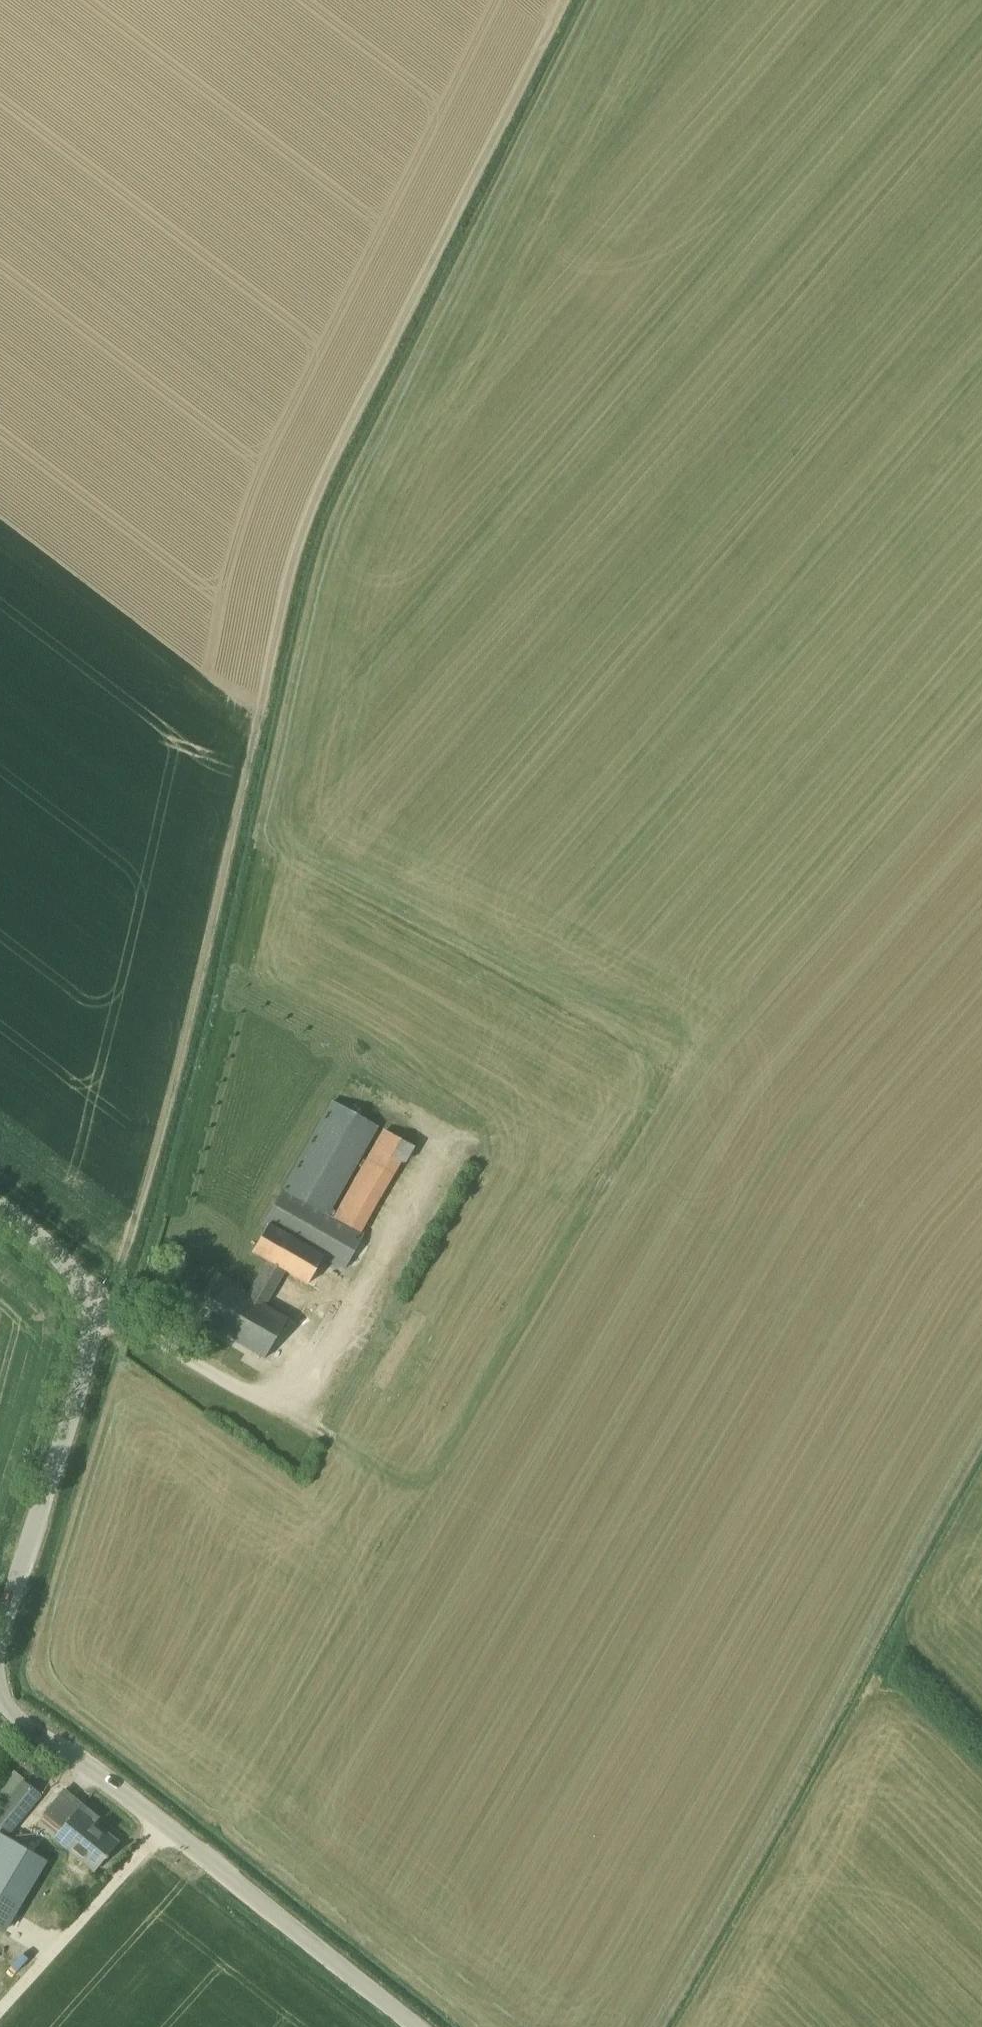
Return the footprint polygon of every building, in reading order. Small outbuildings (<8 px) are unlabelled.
[(267,1261),(247,1295),(219,1278),(196,1319),(266,1359),(289,1319),(266,1305),(286,1271),(307,1284),(323,1258),(345,1270),(365,1233),(402,1164),(406,1165),(415,1147),(384,1129),(333,1217),(330,1215),(379,1127),(332,1102),(266,1221),(269,1222),(252,1251),(267,1261)] [(0,1789),(0,1806),(2,1807),(0,1810),(0,1827),(11,1836),(42,1797),(29,1786),(31,1784),(15,1771),(0,1789)] [(80,1811),(84,1806),(65,1790),(46,1813),(63,1828),(55,1838),(94,1871),(118,1843),(80,1811)]
